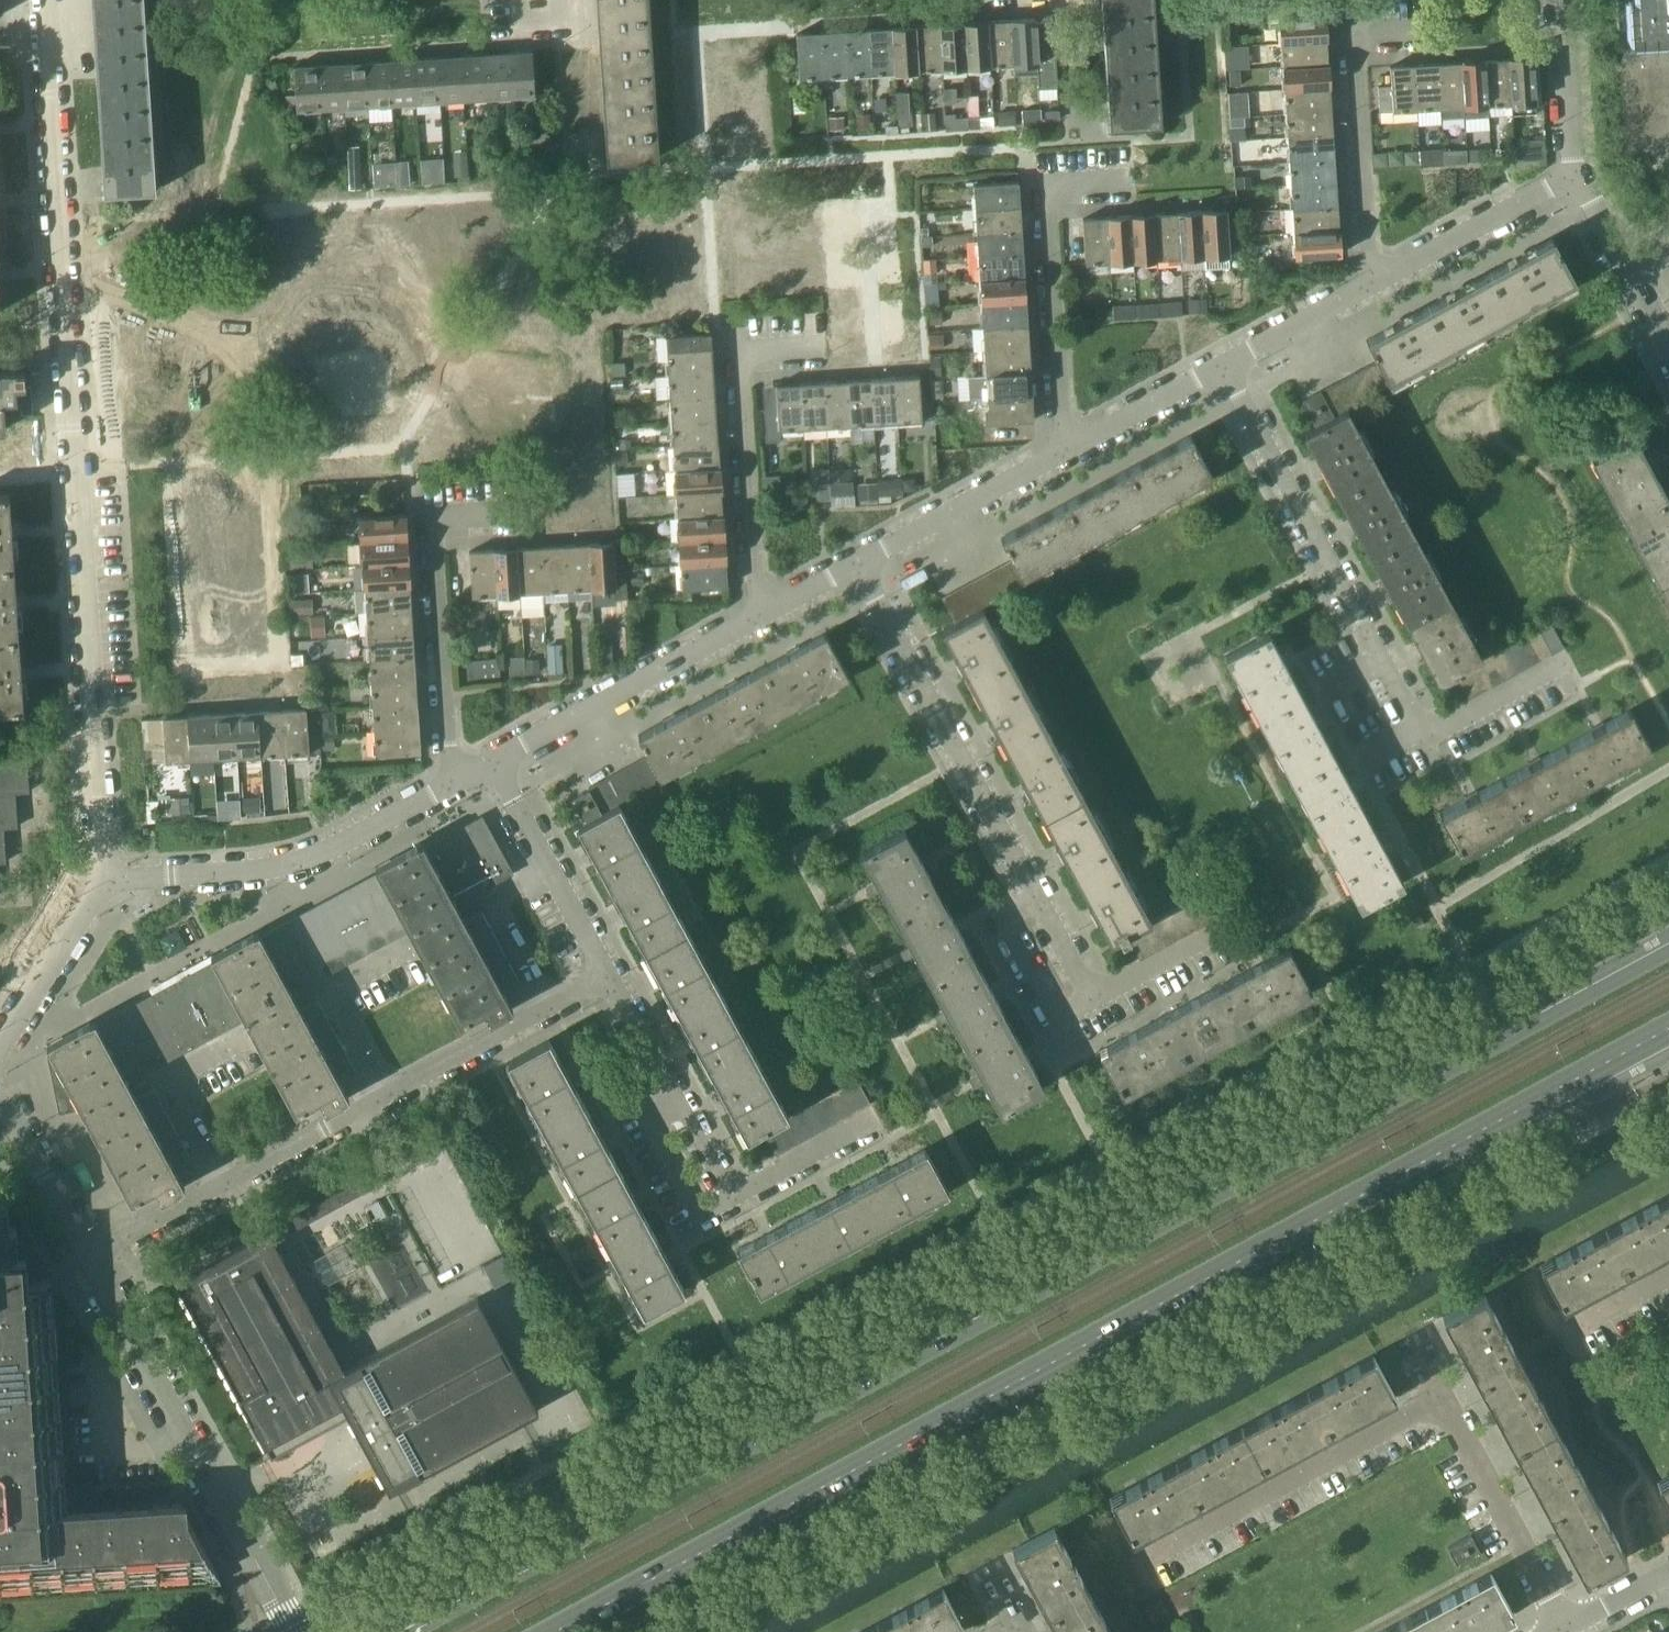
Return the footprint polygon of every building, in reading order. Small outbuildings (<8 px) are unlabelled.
[(110,193),(156,190),(143,0),(97,0),(110,193)] [(612,160),(658,157),(648,0),(601,0),(612,160)] [(1114,128),(1160,125),(1152,0),(1106,0),(1114,128)] [(1617,27),(1645,25),(1647,47),(1633,48),(1631,48),(1629,49),(1626,50),(1625,51),(1624,52),(1623,53),(1622,55),(1620,57),(1619,60),(1619,61),(1619,63),(1619,64),(1624,147),(1627,147),(1627,145),(1668,123),(1668,0),(1615,0),(1617,27)] [(1279,19),(1280,43),(1325,39),(1324,16),(1279,19)] [(1035,23),(1034,18),(1009,20),(1013,65),(1013,74),(1038,73),(1039,84),(1056,83),(1052,22),(1035,23)] [(1009,20),(986,22),(988,66),(1013,65),(1009,20)] [(986,22),(962,23),(965,68),(988,66),(986,22)] [(962,23),(938,25),(942,69),(965,68),(962,23)] [(938,25),(914,26),(917,71),(942,69),(938,25)] [(914,26),(890,28),(893,73),(917,71),(914,26)] [(890,28),(867,29),(870,74),(893,73),(890,28)] [(867,29),(843,31),(846,76),(870,74),(867,29)] [(843,31),(820,32),(822,77),(846,76),(843,31)] [(820,32),(796,34),(799,79),(822,77),(820,32)] [(1325,39),(1280,43),(1282,66),(1327,63),(1325,39)] [(532,51),(508,52),(511,97),(535,96),(532,51)] [(508,52),(485,54),(488,99),(511,97),(508,52)] [(485,54),(461,55),(464,100),(488,99),(485,54)] [(461,55),(438,57),(441,102),(464,100),(461,55)] [(438,57),(413,58),(415,103),(441,102),(438,57)] [(1507,59),(1510,104),(1511,115),(1535,113),(1534,106),(1534,102),(1533,77),(1532,59),(1532,57),(1507,59)] [(413,58),(388,60),(391,105),(415,103),(413,58)] [(1507,59),(1483,60),(1486,105),(1510,104),(1507,59)] [(1538,59),(1532,59),(1533,77),(1534,102),(1534,106),(1535,113),(1535,126),(1542,125),(1538,59)] [(388,60),(366,61),(369,106),(391,105),(388,60)] [(1483,60),(1459,62),(1462,107),(1486,105),(1483,60)] [(366,61),(342,63),(345,108),(369,106),(366,61)] [(1459,62),(1436,64),(1438,108),(1462,107),(1459,62)] [(342,63),(319,64),(322,109),(345,108),(342,63)] [(1327,63),(1282,66),(1283,90),(1328,87),(1327,63)] [(322,109),(319,64),(293,66),(295,95),(285,96),(286,111),(296,111),(322,109)] [(1412,65),(1413,70),(1415,110),(1438,108),(1436,64),(1412,65)] [(1415,110),(1413,70),(1412,65),(1389,67),(1390,86),(1377,87),(1378,112),(1392,111),(1415,110)] [(1328,87),(1283,90),(1285,113),(1330,110),(1328,87)] [(794,96),(795,114),(807,114),(806,95),(794,96)] [(1015,107),(1016,122),(1042,120),(1041,105),(1022,106),(1022,107),(1015,107)] [(1330,110),(1285,113),(1286,137),(1331,134),(1330,110)] [(1331,134),(1286,137),(1288,162),(1333,159),(1331,134)] [(1525,140),(1525,146),(1513,147),(1514,162),(1544,160),(1543,139),(1525,140)] [(396,145),(397,160),(408,159),(407,145),(396,145)] [(348,146),(349,165),(360,165),(360,146),(348,146)] [(1333,159),(1288,162),(1290,185),(1335,182),(1333,159)] [(1017,182),(972,185),(974,209),(1019,206),(1017,182)] [(1335,182),(1290,185),(1291,209),(1336,206),(1335,182)] [(1019,206),(974,209),(976,233),(1020,229),(1019,206)] [(1336,206),(1291,209),(1293,232),(1338,229),(1336,206)] [(1227,240),(1225,210),(1200,211),(1202,256),(1203,256),(1204,270),(1228,268),(1228,255),(1237,254),(1236,239),(1227,240)] [(1200,211),(1176,213),(1179,258),(1202,256),(1200,211)] [(1176,213),(1152,214),(1155,259),(1179,258),(1176,213)] [(1152,214),(1129,216),(1132,261),(1155,259),(1152,214)] [(1129,216),(1105,217),(1108,262),(1132,261),(1129,216)] [(1105,217),(1082,219),(1084,264),(1108,262),(1105,217)] [(1020,229),(976,233),(977,256),(1022,253),(1020,229)] [(1338,229),(1293,232),(1294,257),(1339,254),(1338,229)] [(1552,239),(1516,258),(1489,273),(1514,318),(1576,285),(1552,239)] [(1022,253),(977,256),(979,280),(1023,276),(1022,253)] [(1489,273),(1454,292),(1427,306),(1452,352),(1514,318),(1489,273)] [(1023,276),(979,280),(980,303),(1025,300),(1023,276)] [(1135,298),(1136,314),(1147,314),(1146,298),(1135,298)] [(1025,300),(980,303),(982,328),(1027,324),(1025,300)] [(1427,306),(1392,325),(1365,340),(1376,360),(1390,386),(1452,352),(1427,306)] [(1027,324),(982,328),(983,351),(1028,348),(1027,324)] [(710,333),(662,337),(663,359),(667,359),(668,375),(713,372),(710,333)] [(1028,348),(983,351),(985,375),(1030,372),(1028,348)] [(1376,360),(1364,366),(1378,392),(1390,386),(1376,360)] [(1364,366),(1352,373),(1366,398),(1378,392),(1364,366)] [(0,384),(0,429),(5,429),(4,410),(22,409),(21,402),(27,402),(26,386),(25,371),(0,373),(0,374),(1,384),(0,384)] [(713,372),(668,375),(669,399),(714,395),(713,372)] [(1030,372),(985,375),(986,398),(1031,395),(1030,372)] [(1352,373),(1341,379),(1354,405),(1366,398),(1352,373)] [(920,404),(918,378),(918,376),(893,378),(896,423),(921,421),(920,404)] [(931,403),(929,377),(918,378),(920,404),(931,403)] [(893,378),(870,379),(873,424),(896,423),(893,378)] [(870,379),(846,381),(849,426),(873,424),(870,379)] [(1341,379),(1329,386),(1343,411),(1346,409),(1354,405),(1341,379)] [(846,381),(822,382),(825,427),(849,426),(846,381)] [(822,382),(799,384),(799,389),(802,428),(825,427),(822,382)] [(802,428),(799,389),(799,384),(775,385),(777,409),(764,410),(765,437),(766,437),(766,442),(779,441),(779,430),(802,428)] [(1329,386),(1317,392),(1331,418),(1343,411),(1329,386)] [(1301,401),(1315,426),(1331,418),(1317,392),(1301,401)] [(714,395),(669,399),(671,422),(716,419),(714,395)] [(1031,395),(986,398),(988,423),(1033,420),(1031,395)] [(1331,418),(1315,426),(1304,432),(1318,459),(1316,460),(1322,471),(1324,470),(1338,496),(1379,474),(1345,412),(1347,411),(1346,409),(1343,411),(1331,418)] [(615,426),(624,426),(624,418),(622,418),(621,415),(614,415),(615,426)] [(716,419),(671,422),(672,446),(717,442),(716,419)] [(1189,435),(1126,469),(1147,509),(1211,474),(1189,435)] [(1631,436),(1590,458),(1624,520),(1664,498),(1650,473),(1652,471),(1646,460),(1644,461),(1631,436)] [(717,442),(672,446),(674,469),(719,466),(717,442)] [(719,466),(674,469),(676,494),(721,490),(719,466)] [(856,504),(855,467),(826,468),(826,482),(831,482),(832,505),(856,504)] [(1126,469),(1063,503),(1084,543),(1147,509),(1126,469)] [(1379,474),(1338,496),(1352,521),(1350,522),(1356,533),(1358,532),(1371,558),(1412,535),(1379,474)] [(916,497),(916,478),(858,479),(858,498),(916,497)] [(721,490),(676,494),(677,518),(722,514),(721,490)] [(0,495),(0,567),(14,566),(9,494),(0,495)] [(1624,520),(1657,581),(1668,575),(1668,507),(1664,498),(1624,520)] [(1063,503),(1000,537),(1012,559),(1022,577),(1084,543),(1063,503)] [(405,514),(360,517),(362,541),(406,538),(405,514)] [(722,514),(677,518),(679,541),(724,538),(722,514)] [(1412,535),(1371,558),(1385,583),(1384,584),(1390,596),(1392,595),(1405,620),(1446,598),(1412,535)] [(406,538),(362,541),(363,565),(408,562),(406,538)] [(724,538),(679,541),(680,565),(725,561),(724,538)] [(614,566),(612,543),(612,542),(588,543),(588,549),(591,588),(615,587),(614,566)] [(625,565),(623,542),(612,543),(614,566),(625,565)] [(588,543),(564,545),(567,590),(568,600),(592,598),(591,588),(588,549),(588,543)] [(564,545),(540,547),(543,591),(567,590),(564,545)] [(540,547),(516,548),(519,593),(543,591),(540,547)] [(516,548),(493,550),(496,594),(519,593),(516,548)] [(493,550),(469,551),(472,596),(496,594),(493,550)] [(286,568),(312,567),(312,553),(285,554),(286,568)] [(1012,559),(1000,565),(1014,591),(1026,584),(1022,577),(1012,559)] [(725,561),(680,565),(682,589),(727,586),(725,561)] [(408,562),(363,565),(365,588),(410,585),(408,562)] [(1000,565),(988,572),(1002,597),(1014,591),(1000,565)] [(0,567),(0,638),(19,637),(14,566),(0,567)] [(325,568),(311,569),(312,579),(325,578),(325,568)] [(988,572),(977,578),(990,603),(1002,597),(988,572)] [(1657,581),(1668,604),(1668,575),(1657,581)] [(977,578),(965,584),(978,610),(982,608),(990,603),(977,578)] [(965,584),(953,591),(967,616),(978,610),(965,584)] [(410,585),(365,588),(366,612),(411,609),(410,585)] [(953,591),(941,597),(955,622),(967,616),(953,591)] [(289,614),(312,613),(311,598),(288,599),(289,614)] [(1446,598),(1405,620),(1419,645),(1417,646),(1423,658),(1425,657),(1439,682),(1454,674),(1467,667),(1479,661),(1482,659),(1481,659),(1481,657),(1479,658),(1446,598)] [(982,608),(978,610),(967,616),(955,622),(941,630),(975,693),(1016,671),(982,608)] [(411,609),(366,612),(368,635),(413,632),(411,609)] [(1549,622),(1536,629),(1550,654),(1563,648),(1549,622)] [(1536,629),(1525,635),(1538,661),(1550,654),(1536,629)] [(413,632),(368,635),(369,660),(414,657),(413,632)] [(1267,632),(1224,656),(1255,713),(1298,689),(1267,632)] [(557,646),(557,633),(546,633),(547,646),(548,646),(548,651),(556,650),(556,646),(557,646)] [(798,645),(786,652),(787,653),(762,667),(784,708),(847,674),(825,633),(798,647),(798,645)] [(1525,635),(1513,642),(1527,667),(1538,661),(1525,635)] [(0,638),(0,710),(23,709),(19,637),(0,638)] [(326,640),(293,640),(292,657),(325,658),(326,640)] [(1527,667),(1513,642),(1502,648),(1515,673),(1527,667)] [(1502,648),(1490,654),(1503,680),(1515,673),(1502,648)] [(1490,654),(1481,659),(1482,659),(1479,661),(1492,686),(1503,680),(1490,654)] [(414,657),(369,660),(371,683),(416,680),(414,657)] [(461,658),(461,673),(499,672),(499,657),(461,658)] [(526,678),(536,678),(536,671),(535,671),(534,659),(525,659),(525,672),(526,672),(526,678)] [(1479,661),(1467,667),(1480,692),(1492,686),(1479,661)] [(501,666),(502,678),(517,678),(516,666),(515,666),(515,664),(506,665),(506,666),(501,666)] [(736,679),(724,685),(725,687),(700,700),(722,741),(784,708),(762,667),(737,681),(736,679)] [(1467,667),(1454,674),(1468,699),(1480,692),(1467,667)] [(1016,671),(975,693),(1008,755),(1049,733),(1016,671)] [(416,680),(371,683),(372,707),(417,704),(416,680)] [(1298,689),(1255,713),(1288,774),(1331,751),(1298,689)] [(674,713),(662,719),(663,721),(638,734),(649,754),(660,775),(722,741),(700,700),(675,714),(674,713)] [(417,704),(372,707),(374,731),(419,728),(417,704)] [(306,708),(308,734),(318,734),(316,707),(306,708)] [(306,708),(282,709),(285,754),(309,753),(306,708)] [(282,709),(258,711),(261,756),(285,754),(282,709)] [(1601,722),(1590,728),(1591,730),(1565,745),(1586,784),(1650,749),(1629,710),(1603,724),(1601,722)] [(258,711),(235,712),(238,757),(261,756),(258,711)] [(338,711),(319,712),(320,733),(340,732),(338,711)] [(235,712),(211,714),(214,759),(238,757),(235,712)] [(214,759),(211,714),(188,715),(191,760),(192,771),(215,770),(214,759)] [(191,760),(188,715),(163,717),(166,762),(191,760)] [(419,728),(374,731),(375,755),(420,752),(419,728)] [(1049,733),(1008,755),(1042,817),(1083,795),(1049,733)] [(1538,756),(1527,762),(1528,764),(1502,778),(1524,817),(1586,784),(1565,745),(1540,758),(1538,756)] [(1331,751),(1288,774),(1322,838),(1366,815),(1331,751)] [(649,754),(637,761),(650,786),(662,779),(660,775),(649,754)] [(0,757),(0,862),(6,862),(3,827),(17,827),(15,792),(29,792),(26,755),(0,757)] [(637,761),(625,767),(638,793),(650,786),(637,761)] [(625,767),(614,773),(627,799),(638,793),(625,767)] [(614,773),(602,780),(615,805),(618,803),(627,799),(614,773)] [(1475,790),(1464,796),(1465,799),(1439,813),(1460,852),(1524,817),(1502,778),(1477,792),(1475,790)] [(588,787),(589,789),(602,813),(615,805),(602,780),(588,787)] [(571,799),(583,822),(602,813),(589,789),(571,799)] [(1083,795),(1042,817),(1076,879),(1117,857),(1083,795)] [(170,797),(171,814),(189,813),(189,796),(170,797)] [(602,813),(583,822),(577,826),(610,887),(652,865),(618,803),(615,805),(602,813)] [(1366,815),(1322,838),(1359,906),(1403,883),(1366,815)] [(513,873),(485,822),(484,822),(484,823),(465,834),(492,885),(513,873)] [(904,829),(860,853),(875,881),(864,886),(870,898),(881,891),(896,918),(939,894),(904,829)] [(492,885),(465,834),(445,845),(472,896),(492,885)] [(519,981),(481,911),(460,922),(451,907),(424,856),(417,843),(375,866),(381,879),(281,933),(308,984),(409,930),(436,979),(456,1016),(460,1023),(483,1010),(489,1021),(508,1011),(498,992),(519,981)] [(472,896),(445,845),(424,856),(451,907),(472,896)] [(1117,857),(1076,879),(1110,942),(1119,937),(1137,927),(1149,921),(1151,920),(1117,857)] [(652,865),(610,887),(644,949),(685,927),(652,865)] [(1208,889),(1196,895),(1210,920),(1221,915),(1208,889)] [(939,894),(896,918),(910,945),(899,951),(903,959),(904,962),(916,955),(930,982),(974,959),(939,894)] [(1196,895),(1184,902),(1197,927),(1210,920),(1196,895)] [(1184,902),(1172,908),(1186,934),(1197,927),(1184,902)] [(1172,908),(1161,914),(1174,940),(1186,934),(1172,908)] [(1161,914),(1151,920),(1149,921),(1163,946),(1174,940),(1161,914)] [(1419,914),(1412,918),(1415,925),(1423,921),(1419,914)] [(1149,921),(1137,927),(1151,952),(1163,946),(1149,921)] [(685,927),(644,949),(678,1012),(719,989),(685,927)] [(1137,927),(1119,937),(1121,940),(1127,937),(1139,959),(1151,952),(1137,927)] [(355,1070),(317,1000),(296,1011),(287,996),(308,984),(281,933),(260,945),(253,932),(211,955),(218,968),(245,1018),(272,1068),(295,1112),(319,1099),(325,1110),(344,1100),(334,1081),(355,1070)] [(1288,948),(1226,981),(1249,1025),(1312,991),(1288,948)] [(974,959),(930,982),(944,1008),(933,1015),(939,1025),(950,1019),(965,1045),(1008,1022),(974,959)] [(245,1018),(218,968),(198,978),(225,1029),(245,1018)] [(225,1029),(198,978),(157,1000),(184,1051),(225,1029)] [(1226,981),(1162,1016),(1185,1060),(1249,1025),(1226,981)] [(719,989),(678,1012),(712,1074),(753,1051),(719,989)] [(184,1051),(157,1000),(136,1012),(164,1063),(184,1051)] [(132,1100),(123,1085),(164,1063),(136,1012),(96,1034),(89,1021),(69,1032),(47,1044),(53,1057),(52,1057),(63,1111),(81,1107),(131,1200),(155,1188),(161,1199),(180,1189),(170,1170),(191,1158),(153,1088),(132,1100)] [(1162,1016),(1121,1038),(1099,1050),(1122,1094),(1185,1060),(1162,1016)] [(1008,1022),(965,1045),(979,1072),(968,1078),(974,1089),(985,1083),(1000,1111),(1044,1087),(1008,1022)] [(548,1039),(507,1061),(541,1124),(582,1102),(548,1039)] [(753,1051),(712,1074),(746,1138),(762,1129),(775,1122),(786,1116),(787,1116),(753,1051)] [(856,1078),(844,1085),(858,1110),(870,1103),(856,1078)] [(844,1085),(832,1091),(846,1117),(858,1110),(844,1085)] [(832,1091),(821,1098),(834,1123),(846,1117),(832,1091)] [(821,1098),(809,1104),(823,1129),(834,1123),(821,1098)] [(582,1102),(541,1124),(577,1190),(618,1168),(582,1102)] [(809,1104),(798,1110),(811,1135),(823,1129),(809,1104)] [(798,1110),(787,1116),(786,1116),(800,1141),(811,1135),(798,1110)] [(786,1116),(775,1122),(788,1148),(800,1141),(786,1116)] [(775,1122),(762,1129),(775,1154),(788,1148),(775,1122)] [(925,1148),(886,1170),(862,1182),(884,1223),(947,1189),(925,1148)] [(618,1168),(577,1190),(609,1249),(650,1227),(618,1168)] [(378,1169),(334,1193),(341,1205),(384,1181),(378,1169)] [(862,1182),(823,1203),(799,1216),(821,1257),(884,1223),(862,1182)] [(1605,1229),(1628,1270),(1668,1248),(1668,1194),(1605,1229)] [(0,1593),(1,1593),(1,1592),(1,1589),(31,1587),(31,1590),(31,1591),(32,1591),(33,1591),(33,1590),(33,1587),(63,1585),(63,1588),(63,1589),(64,1589),(64,1588),(64,1585),(94,1583),(94,1586),(95,1587),(96,1587),(96,1586),(96,1583),(126,1581),(126,1584),(126,1585),(127,1585),(127,1584),(127,1581),(157,1579),(158,1582),(158,1583),(159,1583),(159,1582),(159,1579),(189,1577),(189,1580),(190,1581),(190,1580),(191,1580),(190,1576),(215,1575),(219,1582),(221,1582),(187,1516),(186,1500),(62,1508),(62,1507),(59,1508),(57,1477),(60,1477),(61,1477),(61,1476),(60,1476),(57,1476),(55,1446),(58,1446),(59,1445),(59,1444),(58,1444),(55,1445),(53,1414),(56,1414),(57,1414),(57,1413),(56,1413),(53,1413),(51,1383),(54,1383),(55,1382),(55,1381),(54,1381),(50,1381),(48,1351),(52,1351),(53,1351),(53,1350),(52,1350),(48,1350),(46,1320),(50,1320),(50,1319),(51,1319),(50,1318),(46,1318),(44,1288),(48,1288),(48,1286),(20,1288),(19,1278),(18,1256),(11,1257),(8,1200),(0,1204),(0,1593)] [(799,1216),(761,1237),(737,1250),(759,1291),(821,1257),(799,1216)] [(650,1227),(609,1249),(643,1312),(684,1289),(650,1227)] [(230,1250),(174,1280),(271,1458),(307,1438),(348,1416),(389,1491),(395,1488),(520,1420),(538,1410),(477,1297),(344,1369),(268,1229),(230,1250)] [(1605,1229),(1539,1265),(1561,1306),(1628,1270),(1605,1229)] [(503,1255),(483,1265),(495,1288),(515,1277),(503,1255)] [(1520,1361),(1483,1294),(1442,1316),(1478,1383),(1520,1361)] [(1373,1355),(1307,1390),(1330,1431),(1395,1396),(1373,1355)] [(1555,1427),(1520,1361),(1478,1383),(1514,1449),(1555,1427)] [(1307,1390),(1241,1426),(1263,1467),(1330,1431),(1307,1390)] [(1241,1426),(1175,1461),(1198,1503),(1263,1467),(1241,1426)] [(1591,1493),(1555,1427),(1514,1449),(1549,1515),(1591,1493)] [(1175,1461),(1109,1497),(1132,1538),(1148,1529),(1198,1503),(1175,1461)] [(1657,1482),(1668,1504),(1668,1475),(1657,1482)] [(1626,1557),(1591,1493),(1549,1515),(1584,1579),(1626,1557)] [(1053,1527),(1029,1540),(1012,1549),(1049,1616),(1090,1594),(1053,1527)] [(1447,1547),(1457,1565),(1480,1552),(1470,1534),(1447,1547)] [(1424,1608),(1437,1631),(1478,1631),(1513,1613),(1490,1572),(1424,1608)] [(877,1623),(881,1631),(959,1631),(965,1629),(943,1588),(877,1623)] [(1090,1594),(1049,1616),(1057,1631),(1111,1631),(1090,1594)] [(1380,1631),(1437,1631),(1424,1608),(1380,1631)] [(860,1631),(881,1631),(877,1623),(860,1631)]
